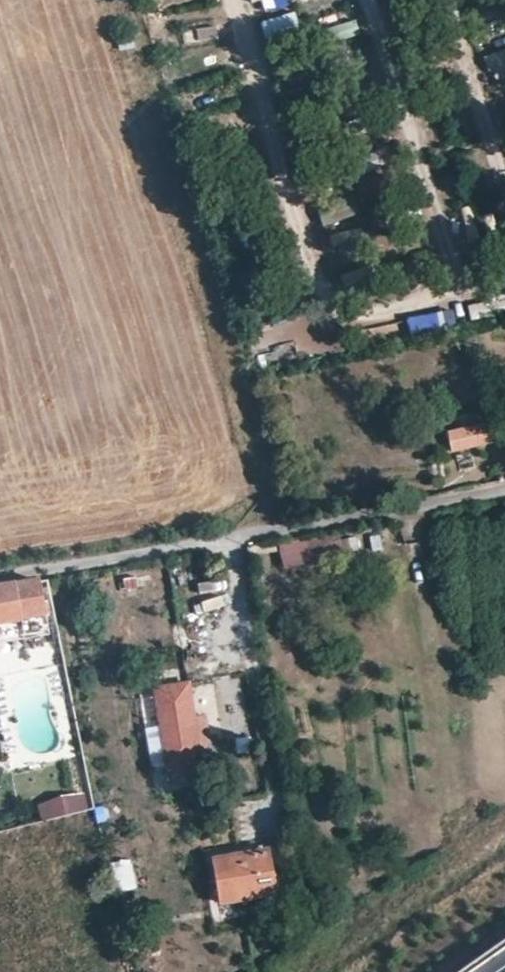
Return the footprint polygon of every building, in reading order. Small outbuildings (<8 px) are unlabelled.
[(288,14),(260,24),(268,43),(295,33),(288,14)] [(336,41),(360,33),(355,20),(331,29),(336,41)] [(130,32),(116,36),(119,50),(134,47),(130,32)] [(467,306),(470,321),(492,316),(489,302),(467,306)] [(488,424),(448,432),(453,450),(492,440),(488,424)] [(20,620),(20,618),(43,614),(37,580),(14,585),(14,583),(0,585),(0,623),(20,620)] [(188,682),(154,688),(167,766),(201,760),(188,682)] [(87,806),(84,789),(37,799),(40,816),(87,806)] [(268,848),(210,858),(217,903),(276,893),(268,848)]
